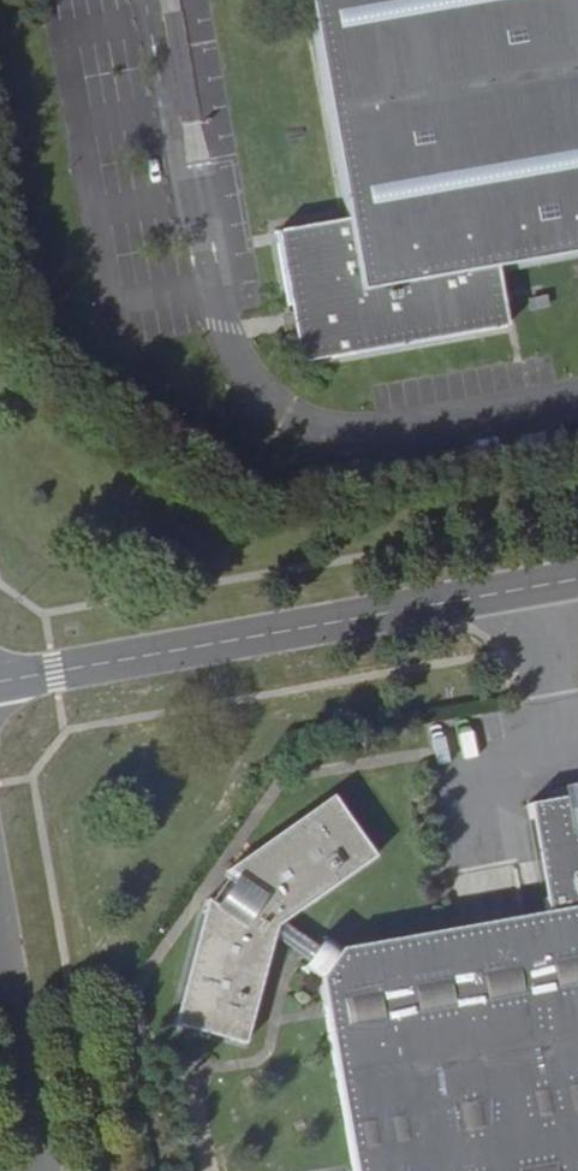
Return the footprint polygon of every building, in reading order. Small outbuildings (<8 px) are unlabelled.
[(325,348),(326,353),(322,354),(321,359),(319,362),(318,367),(318,370),(318,373),(320,376),(322,379),(326,382),(330,384),(336,385),(357,381),(358,385),(532,354),(522,297),(577,287),(577,0),(327,0),(369,239),(297,252),(310,325),(319,324),(321,322),(322,329),(325,348)] [(309,351),(325,348),(322,329),(307,332),(309,351)] [(317,943),(309,955),(302,964),(324,980),(358,1170),(577,1170),(577,778),(561,781),(563,793),(533,797),(551,911),(554,927),(468,941),(465,925),(340,947),(324,935),(317,943)] [(276,930),(285,919),(381,862),(343,799),(232,865),(240,871),(219,900),(208,892),(170,1015),(242,1039),(276,930)] [(551,911),(465,925),(468,941),(554,927),(551,911)] [(317,943),(285,919),(276,930),(309,955),(317,943)]
